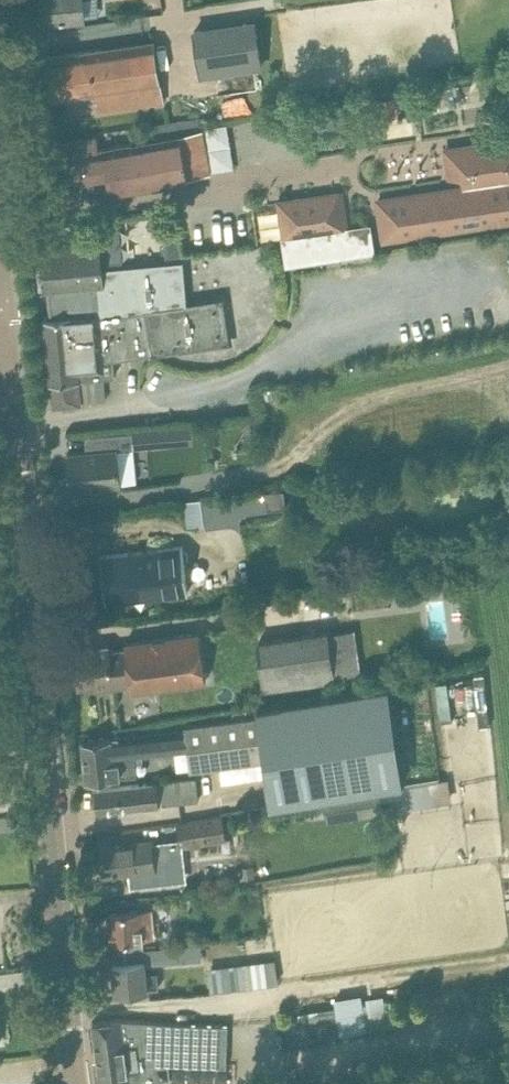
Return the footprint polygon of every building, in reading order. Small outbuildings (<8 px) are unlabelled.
[(43,0),(37,4),(38,13),(44,16),(44,19),(84,16),(83,0),(43,0)] [(264,64),(253,15),(181,31),(192,80),(264,64)] [(164,99),(158,62),(155,40),(47,56),(55,98),(96,91),(100,110),(164,99)] [(459,84),(446,87),(449,106),(463,104),(459,84)] [(396,94),(377,97),(381,118),(400,114),(396,94)] [(346,116),(338,117),(339,126),(348,124),(346,116)] [(189,180),(181,134),(103,148),(108,178),(111,194),(189,180)] [(108,178),(103,148),(92,151),(89,137),(64,142),(66,155),(64,155),(69,185),(108,178)] [(378,199),(384,239),(425,232),(508,219),(508,139),(492,141),(446,149),(451,177),(464,175),(465,186),(378,199)] [(327,200),(326,192),(290,199),(296,234),(352,223),(347,196),(327,200)] [(371,223),(341,227),(285,236),(281,236),(286,266),(376,252),(371,223)] [(119,226),(101,228),(97,228),(98,242),(38,248),(42,289),(49,288),(102,284),(101,267),(101,263),(122,261),(119,226)] [(230,341),(227,320),(223,297),(187,302),(183,260),(101,267),(102,284),(49,288),(52,317),(44,317),(50,381),(51,381),(53,404),(81,402),(81,401),(79,379),(104,376),(115,375),(113,358),(151,352),(151,353),(230,341)] [(104,376),(79,379),(81,401),(106,398),(104,376)] [(273,389),(260,391),(262,401),(275,400),(274,395),(273,389)] [(248,423),(242,429),(248,435),(255,429),(248,423)] [(165,427),(132,431),(134,447),(167,444),(165,427)] [(121,483),(118,449),(134,447),(132,431),(95,434),(96,449),(67,452),(71,487),(121,483)] [(283,489),(238,494),(240,511),(285,507),(283,489)] [(337,492),(325,497),(331,508),(342,503),(337,492)] [(205,523),(202,498),(185,500),(188,525),(205,523)] [(188,592),(185,566),(182,543),(101,553),(106,602),(188,592)] [(267,690),(337,680),(330,627),(259,637),(267,690)] [(209,679),(202,631),(125,642),(126,647),(110,649),(110,644),(73,649),(78,686),(105,682),(106,687),(131,683),(132,690),(209,679)] [(136,755),(190,750),(192,767),(266,758),(271,803),(405,782),(390,684),(260,705),(261,713),(186,722),(186,730),(83,740),(86,780),(138,775),(136,755)] [(200,798),(198,776),(94,788),(97,810),(200,798)] [(179,821),(182,844),(233,838),(230,814),(179,821)] [(167,839),(101,848),(105,873),(128,869),(131,887),(173,881),(167,839)] [(254,867),(242,868),(243,879),(255,879),(254,867)] [(142,924),(153,923),(152,908),(109,912),(111,940),(143,937),(142,924)] [(146,972),(145,960),(168,958),(167,946),(125,950),(126,961),(113,962),(116,991),(159,987),(157,971),(146,972)] [(262,960),(239,963),(242,985),(264,982),(262,960)] [(359,996),(367,1028),(388,1023),(380,991),(359,996)] [(341,1031),(338,1009),(285,1018),(289,1040),(341,1031)] [(156,1058),(165,1058),(165,1063),(227,1065),(228,1024),(169,1022),(122,1019),(122,1018),(93,1022),(101,1083),(159,1083),(156,1058)]
